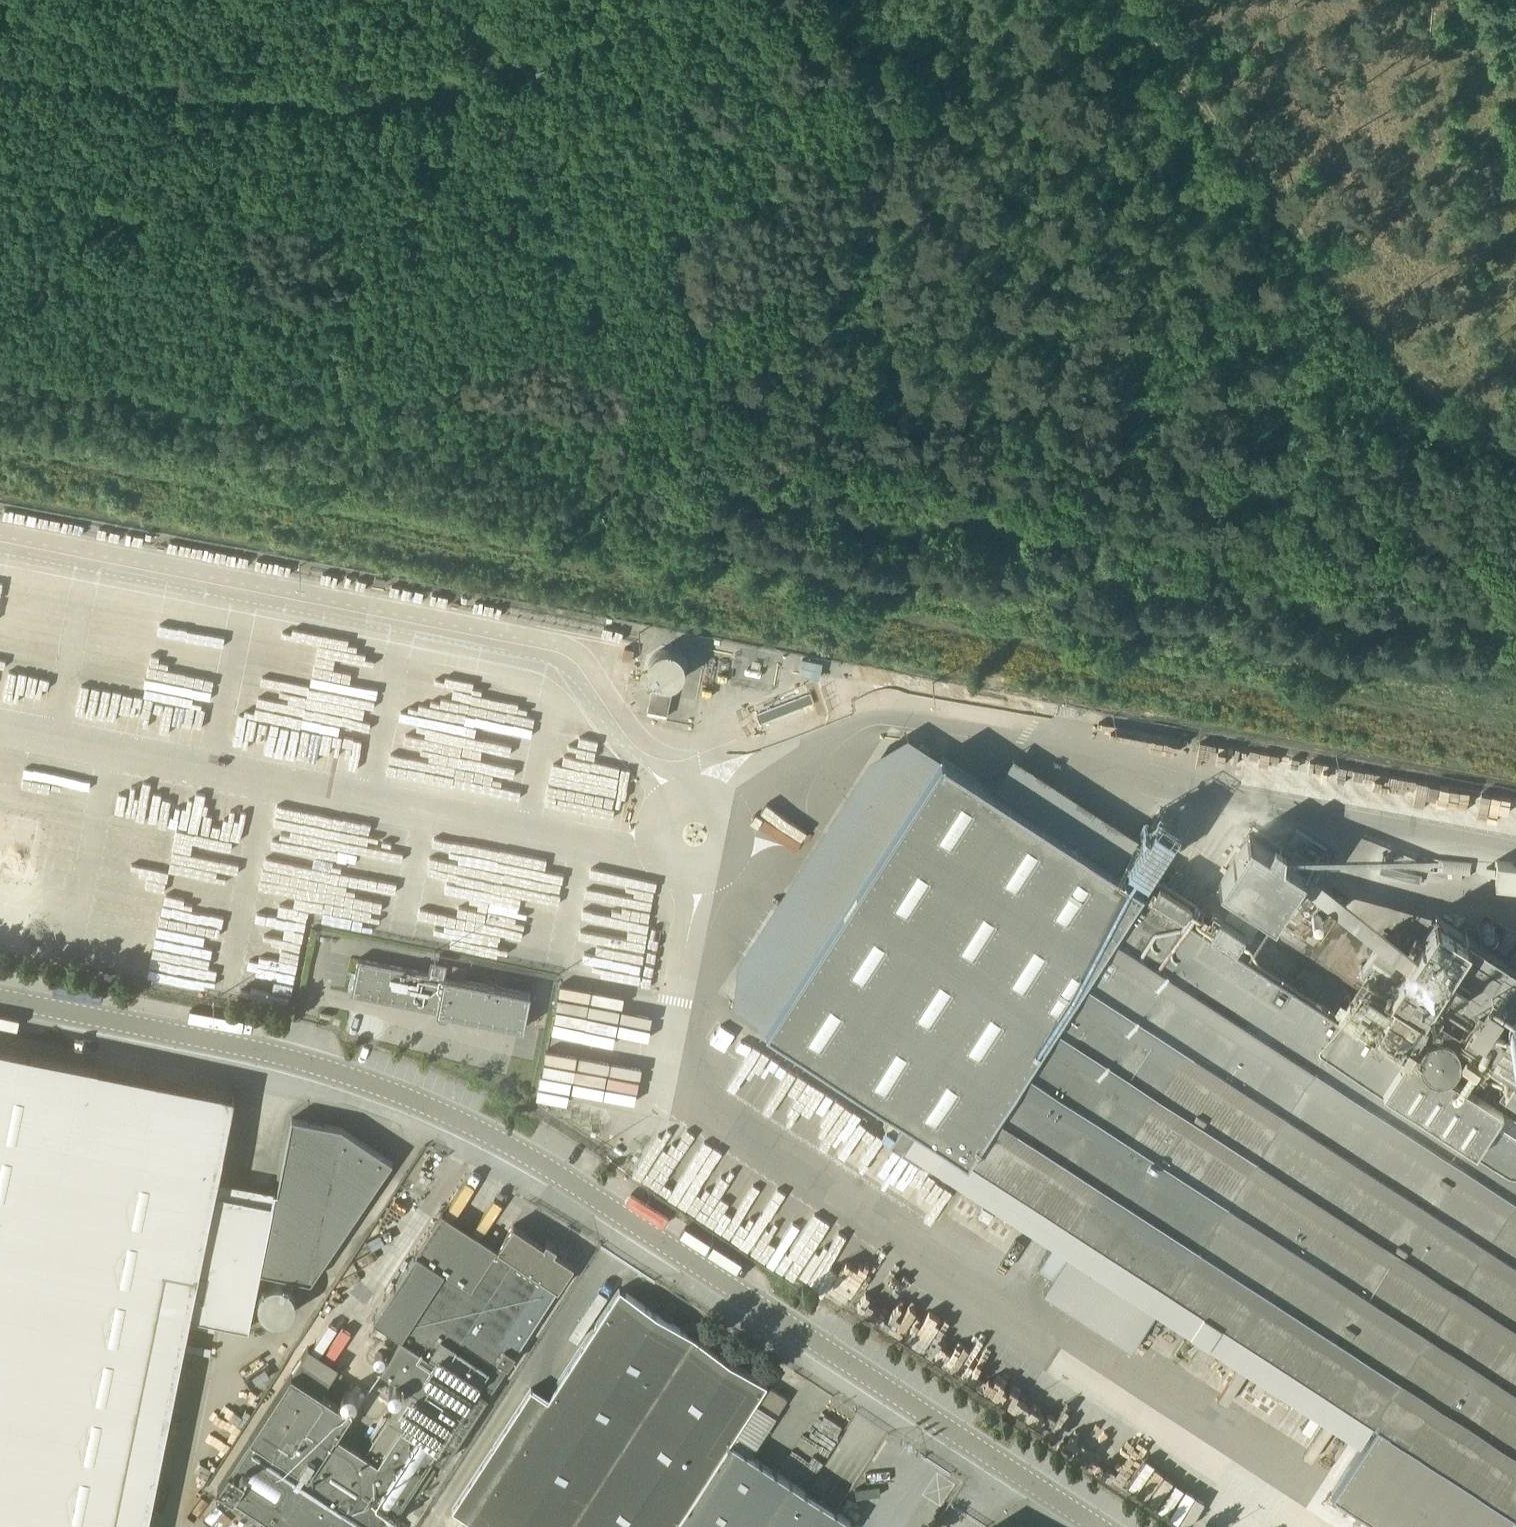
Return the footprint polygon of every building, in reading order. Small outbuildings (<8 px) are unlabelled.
[(649,656),(647,660),(646,664),(646,668),(647,674),(648,678),(651,681),(655,685),(660,687),(665,688),(667,688),(671,686),(676,684),(681,681),(685,675),(686,671),(686,666),(685,662),(684,659),(683,657),(679,652),(677,650),(674,649),(670,648),(667,647),(665,647),(662,648),(658,649),(655,650),(653,652),(651,654),(649,656)] [(646,713),(666,717),(671,692),(651,688),(646,713)] [(907,1117),(967,1157),(1145,889),(1118,871),(992,789),(943,757),(866,874),(846,903),(832,925),(773,1015),(766,1024),(907,1117)] [(1153,817),(1125,861),(1146,875),(1174,831),(1153,817)] [(1250,834),(1219,882),(1274,918),(1305,870),(1250,834)] [(1482,882),(1514,883),(1515,860),(1483,859),(1482,882)] [(1299,890),(1330,911),(1338,900),(1307,878),(1299,890)] [(1145,889),(967,1157),(977,1164),(971,1174),(1061,1232),(1163,1298),(1364,1429),(1515,1192),(1515,1129),(1494,1115),(1501,1104),(1414,1047),(1407,1057),(1368,1031),(1337,1014),(1145,889)] [(1209,929),(1234,946),(1245,930),(1219,913),(1209,929)] [(1368,1031),(1381,1011),(1412,1031),(1415,1026),(1452,1051),(1461,1038),(1483,1052),(1484,1050),(1514,1069),(1514,1070),(1515,1071),(1515,967),(1436,914),(1414,948),(1385,929),(1360,968),(1365,971),(1337,1014),(1368,1031)] [(359,958),(352,993),(441,1011),(444,1016),(449,1017),(454,1014),(514,1026),(528,1029),(535,993),(468,980),(445,975),(446,971),(434,969),(433,973),(359,958)] [(190,1316),(249,1328),(260,1271),(311,1281),(393,1161),(341,1126),(292,1116),(277,1191),(274,1190),(272,1204),(215,1192),(223,1153),(86,1125),(98,1066),(0,1046),(0,1526),(147,1526),(190,1316)] [(1364,1429),(1369,1432),(1363,1441),(1338,1480),(1410,1526),(1419,1526),(1426,1517),(1441,1526),(1442,1526),(1464,1493),(1515,1526),(1515,1192),(1364,1429)] [(518,1350),(573,1264),(554,1251),(556,1247),(547,1241),(544,1245),(514,1225),(498,1248),(443,1211),(374,1319),(402,1337),(382,1369),(409,1386),(365,1453),(335,1433),(350,1411),(322,1392),(332,1377),(302,1358),(218,1487),(280,1526),(387,1526),(410,1491),(418,1496),(424,1487),(436,1467),(429,1462),(433,1455),(445,1462),(518,1350)] [(852,1521),(730,1442),(767,1384),(620,1289),(548,1399),(531,1388),(452,1509),(469,1520),(465,1526),(848,1526),(852,1521)] [(771,1386),(759,1404),(776,1415),(788,1397),(771,1386)] [(353,1390),(351,1389),(348,1389),(346,1389),(344,1390),(342,1392),(341,1395),(341,1397),(341,1399),(342,1401),(343,1402),(345,1404),(347,1405),(349,1405),(351,1405),(352,1405),(354,1404),(356,1402),(357,1401),(357,1399),(358,1396),(357,1394),(356,1392),(355,1391),(353,1390)]
